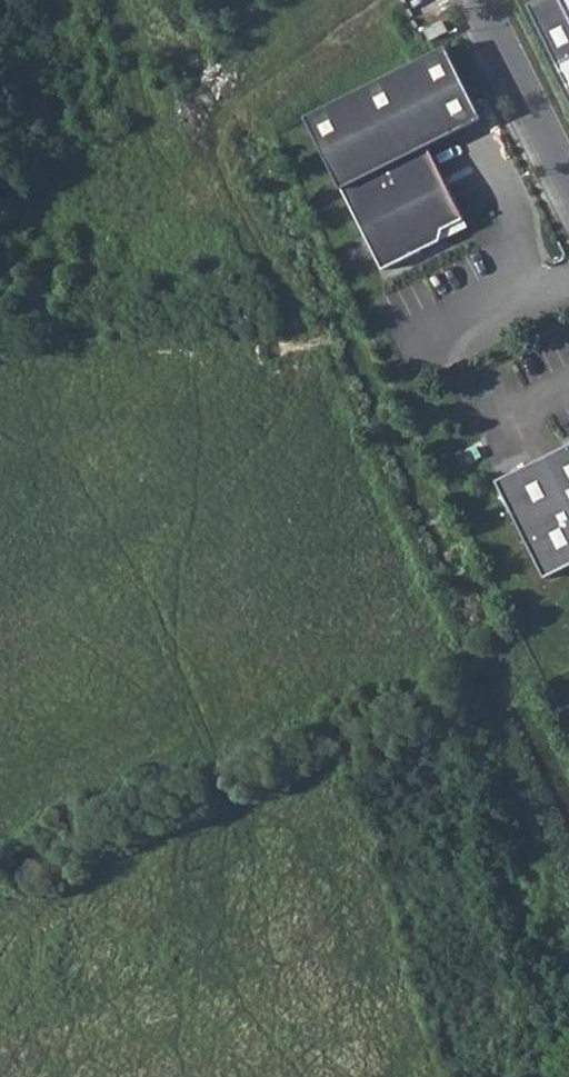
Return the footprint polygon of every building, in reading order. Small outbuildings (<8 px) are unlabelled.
[(533,5),(568,78),(568,0),(544,0),(533,5)] [(445,22),(427,31),(432,42),(451,33),(445,22)] [(449,48),(309,118),(384,269),(441,241),(444,230),(464,219),(429,147),(485,119),(475,101),(449,48)] [(548,579),(568,569),(568,448),(499,483),(548,579)]
